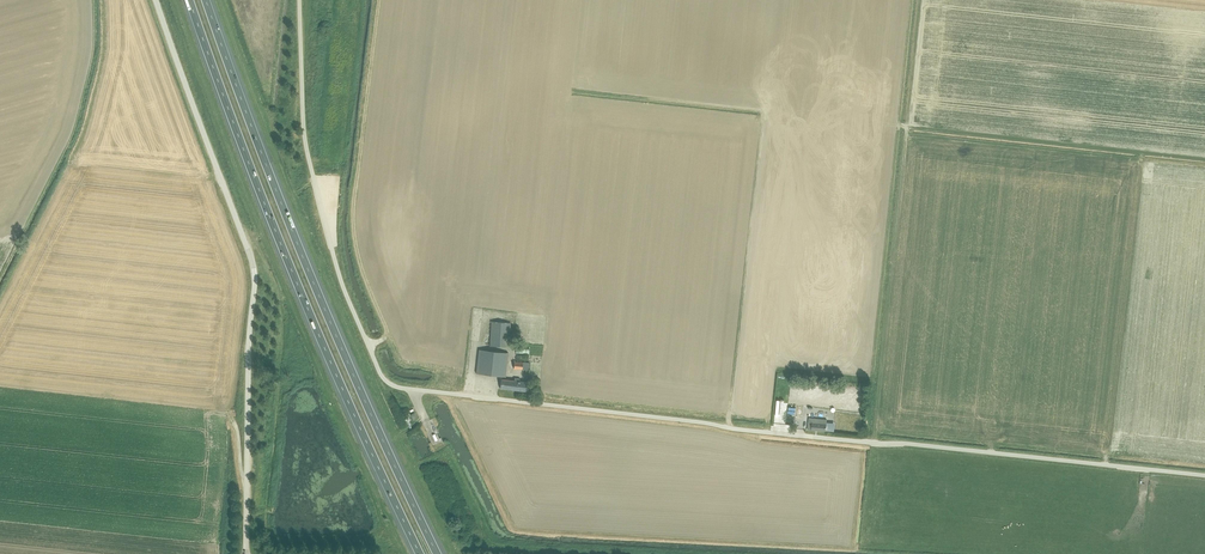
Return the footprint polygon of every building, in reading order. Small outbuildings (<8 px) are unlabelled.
[(491,322),(490,346),(509,347),(511,323),(491,322)] [(506,377),(506,371),(508,353),(479,349),(476,373),(506,377)] [(523,362),(514,361),(514,368),(529,369),(529,363),(523,363),(523,362)] [(500,388),(526,391),(527,382),(520,381),(520,378),(514,378),(514,380),(501,379),(500,388)] [(826,431),(826,425),(827,423),(827,419),(809,417),(809,420),(808,429),(826,431)]
